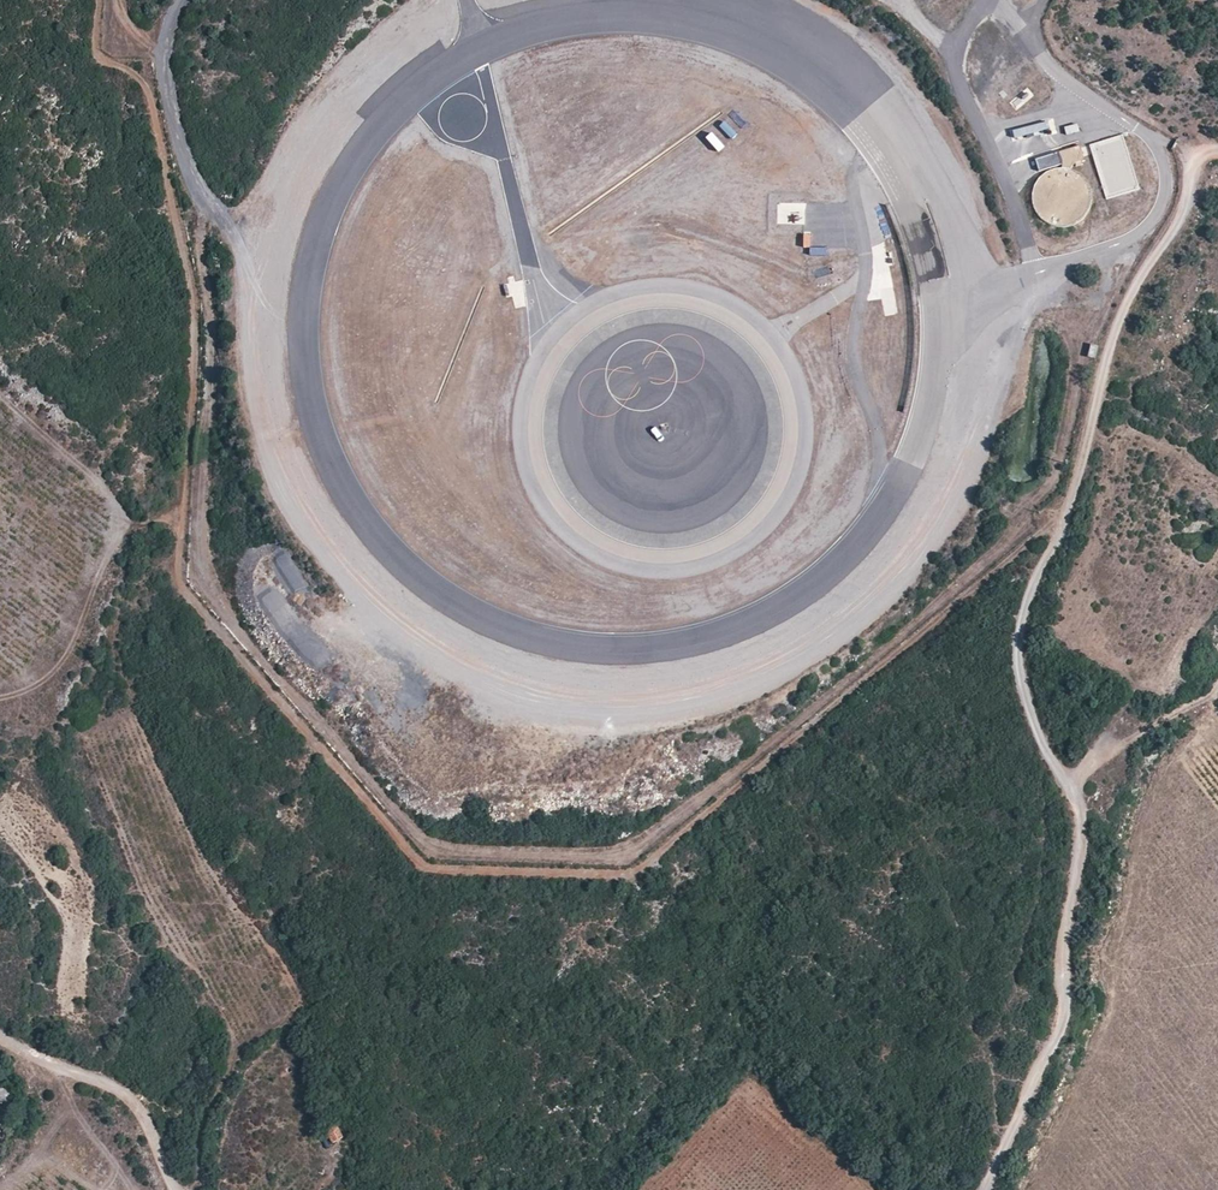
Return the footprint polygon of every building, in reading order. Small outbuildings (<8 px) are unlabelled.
[(1013,140),(1050,130),(1047,122),(1011,131),(1013,140)] [(1079,131),(1077,124),(1064,128),(1066,135),(1079,131)] [(1123,135),(1088,144),(1105,198),(1140,189),(1123,135)] [(1065,169),(1069,170),(1072,164),(1074,163),(1075,166),(1082,163),(1082,161),(1084,160),(1079,145),(1059,152),(1061,161),(1061,169),(1065,169)] [(1072,171),(1069,170),(1065,169),(1061,169),(1057,169),(1050,171),(1042,176),(1035,186),(1033,196),(1033,203),(1037,211),(1042,218),(1051,224),(1059,226),(1068,225),(1076,222),(1082,218),(1086,212),(1089,205),(1090,199),(1090,192),(1088,185),(1083,178),(1079,174),(1072,171)] [(1097,346),(1090,344),(1088,356),(1094,358),(1097,346)] [(0,1088),(0,1105),(7,1108),(13,1092),(0,1088)] [(343,1137),(337,1125),(327,1130),(333,1142),(343,1137)]
